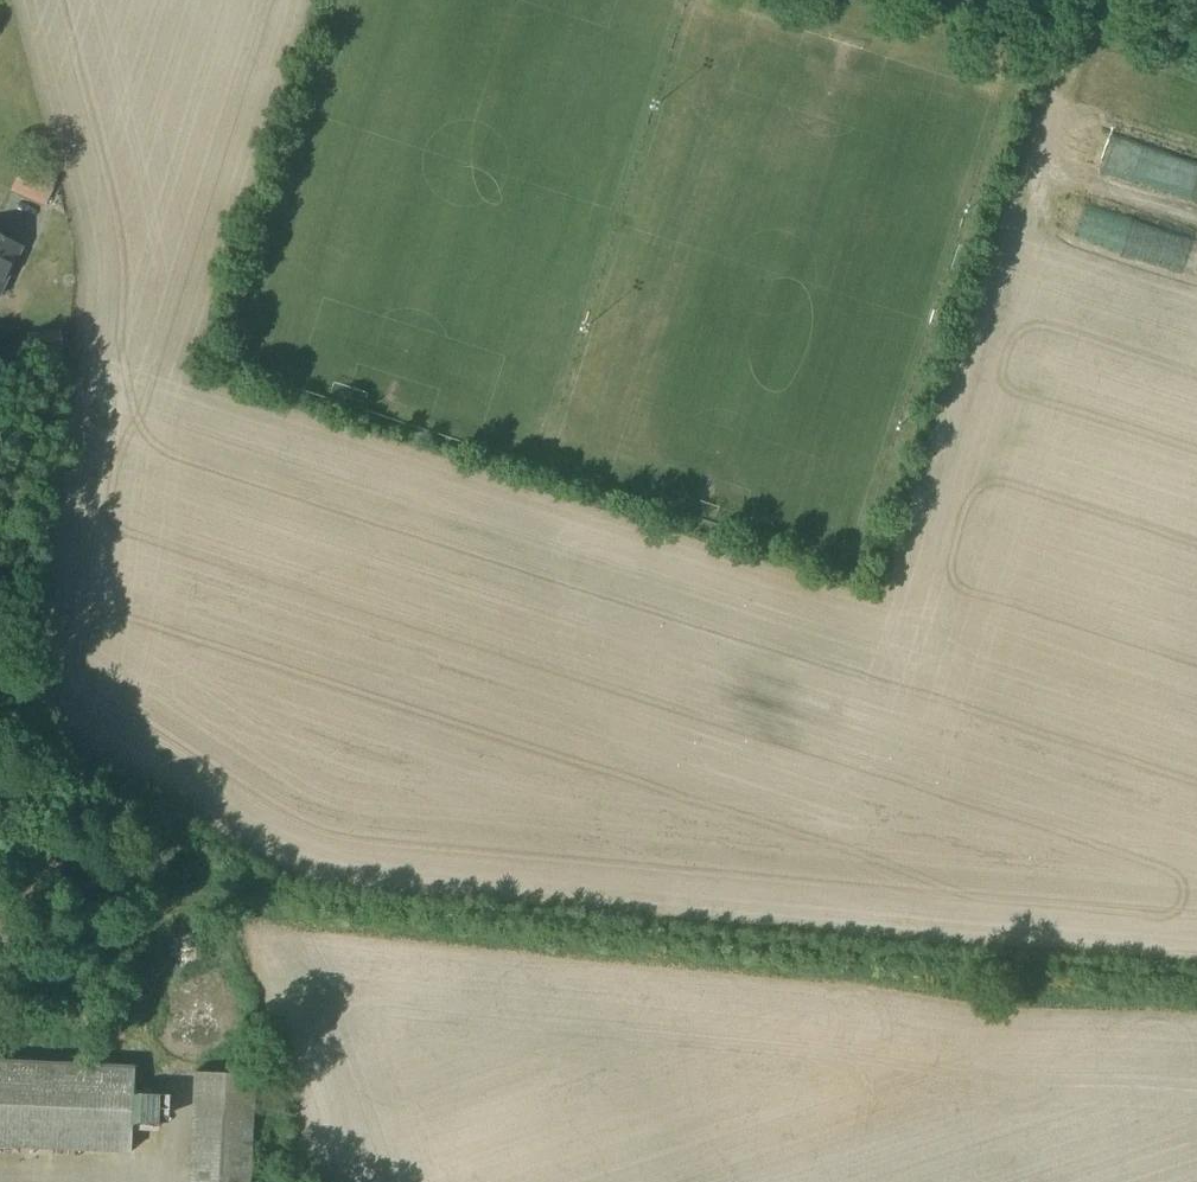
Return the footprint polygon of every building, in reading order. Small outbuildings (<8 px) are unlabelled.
[(39,174),(23,166),(12,191),(45,206),(53,188),(36,180),(39,174)] [(0,237),(0,293),(22,247),(0,237)] [(196,967),(185,968),(174,973),(164,980),(157,989),(151,999),(149,1011),(149,1022),(152,1034),(158,1044),(166,1052),(176,1059),(187,1063),(199,1064),(210,1062),(221,1058),(231,1051),(238,1042),(243,1031),(246,1020),(246,1008),(243,997),(237,987),(229,978),(219,972),(208,968),(196,967)] [(0,1064),(0,1146),(130,1152),(135,1070),(0,1064)] [(196,1073),(190,1181),(250,1181),(256,1076),(196,1073)]
